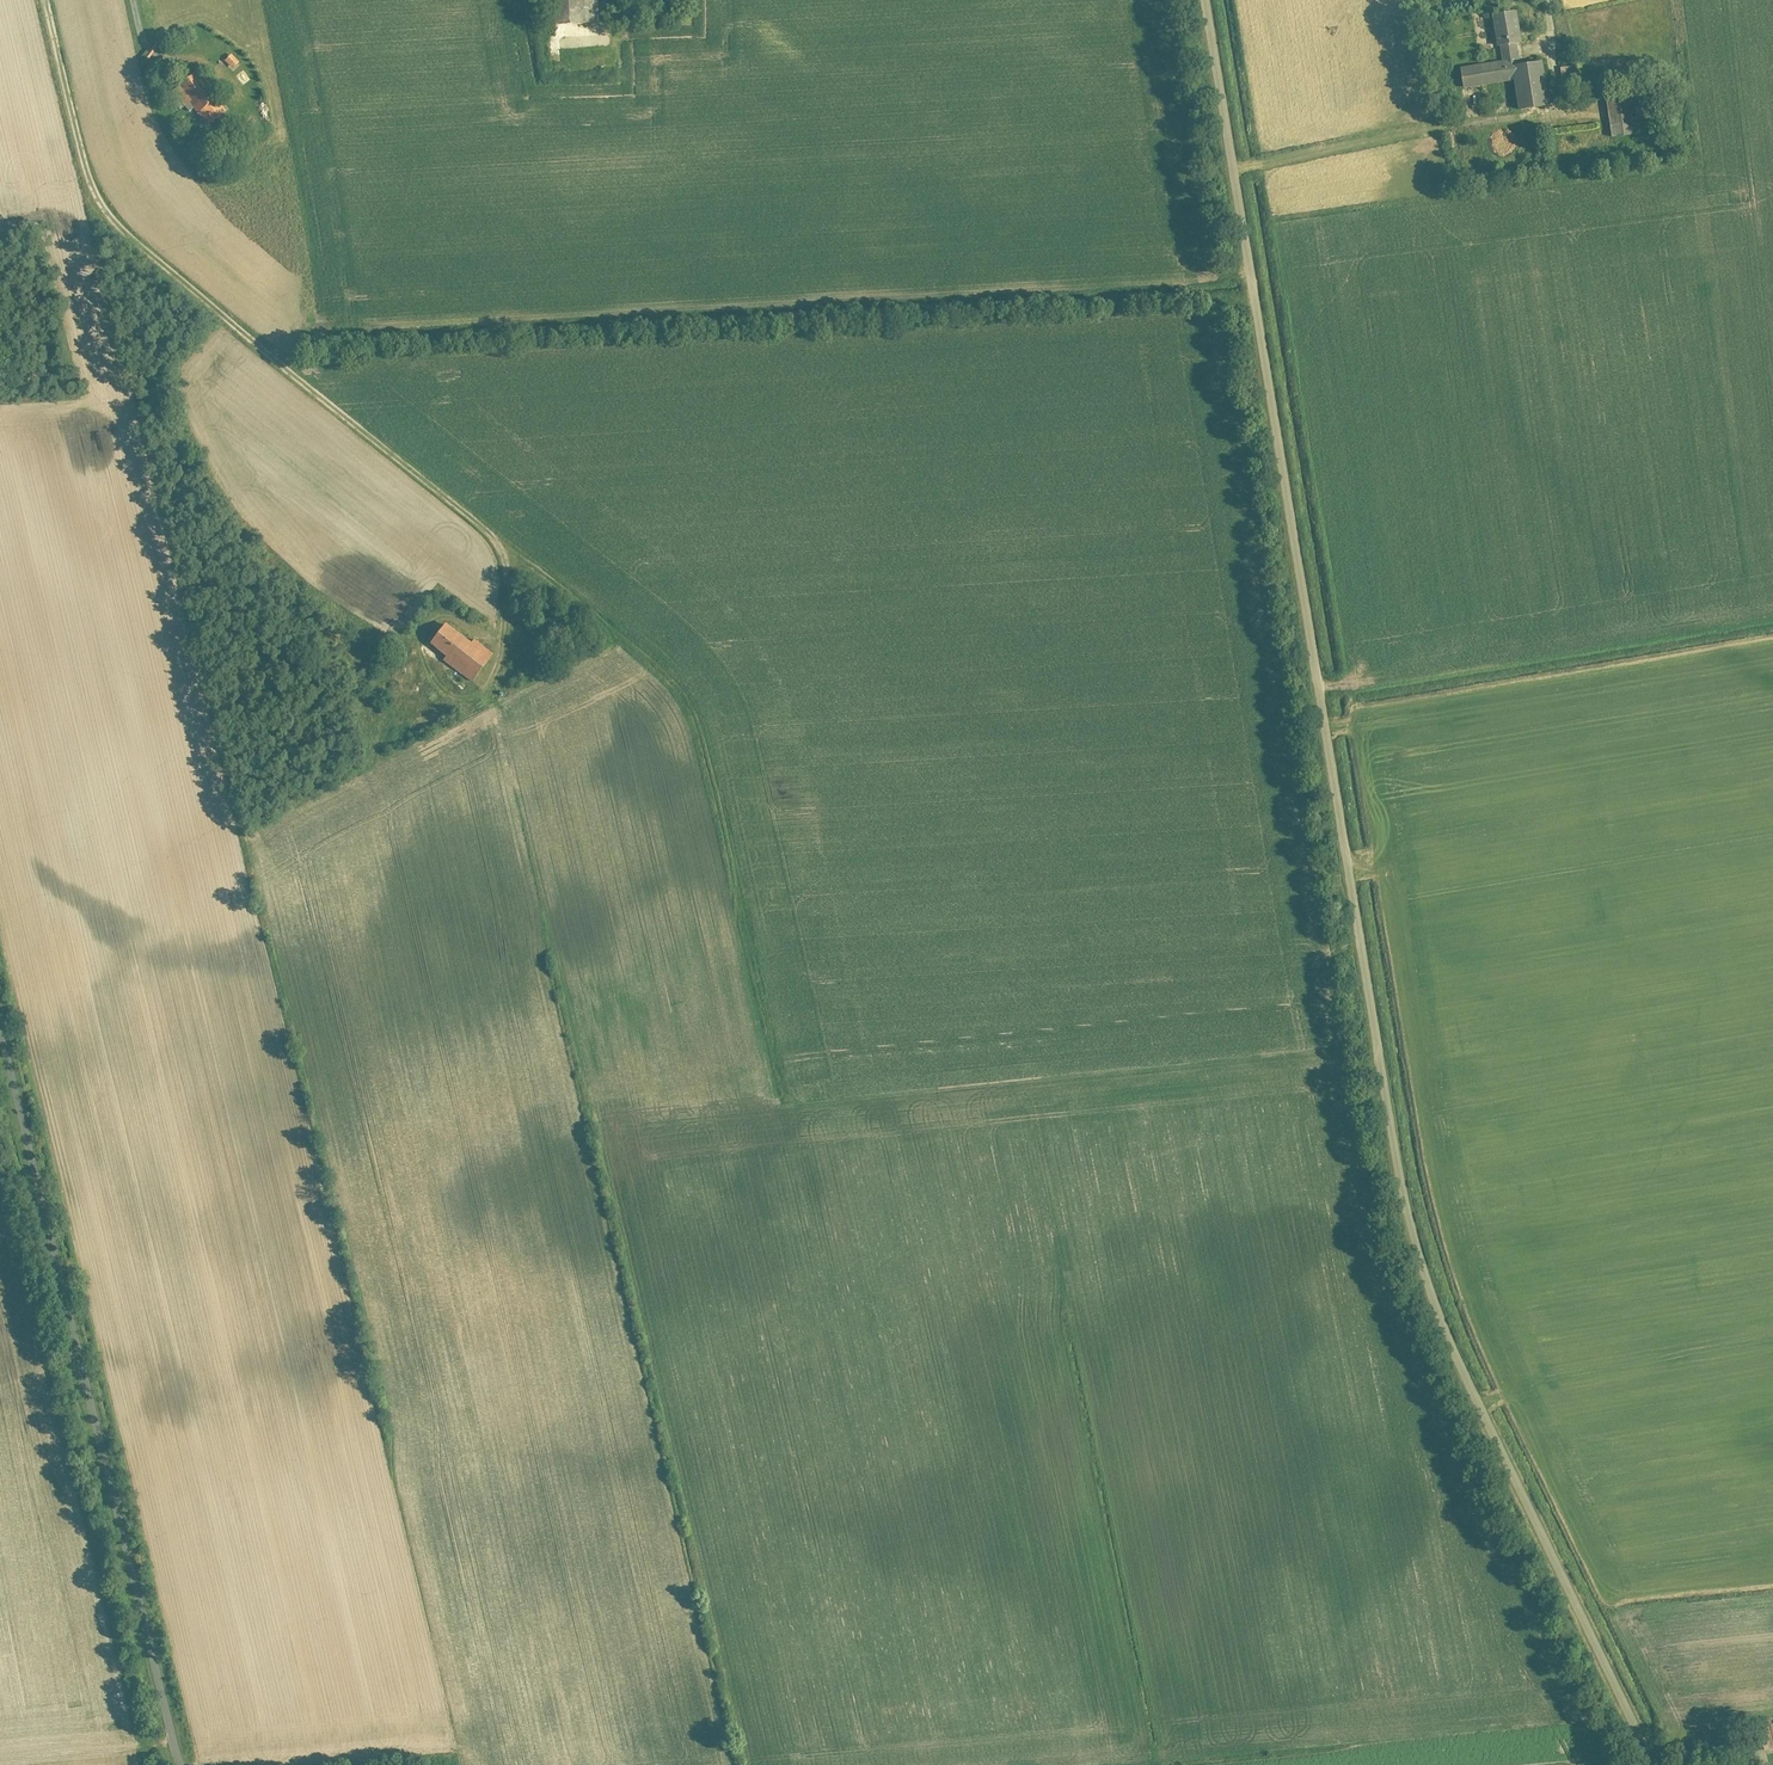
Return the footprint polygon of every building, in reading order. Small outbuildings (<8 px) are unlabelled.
[(597,0),(548,0),(549,27),(598,24),(597,0)] [(1521,67),(1518,47),(1521,46),(1517,15),(1491,18),(1496,50),(1499,49),(1501,64),(1460,70),(1463,92),(1515,85),(1518,112),(1548,108),(1542,64),(1521,67)] [(231,57),(223,65),(233,73),(240,66),(231,57)] [(1574,67),(1560,70),(1564,90),(1579,87),(1574,67)] [(196,72),(176,91),(199,115),(219,96),(196,72)] [(1634,95),(1606,99),(1611,141),(1639,137),(1634,95)] [(444,623),(424,650),(468,683),(488,657),(444,623)]
